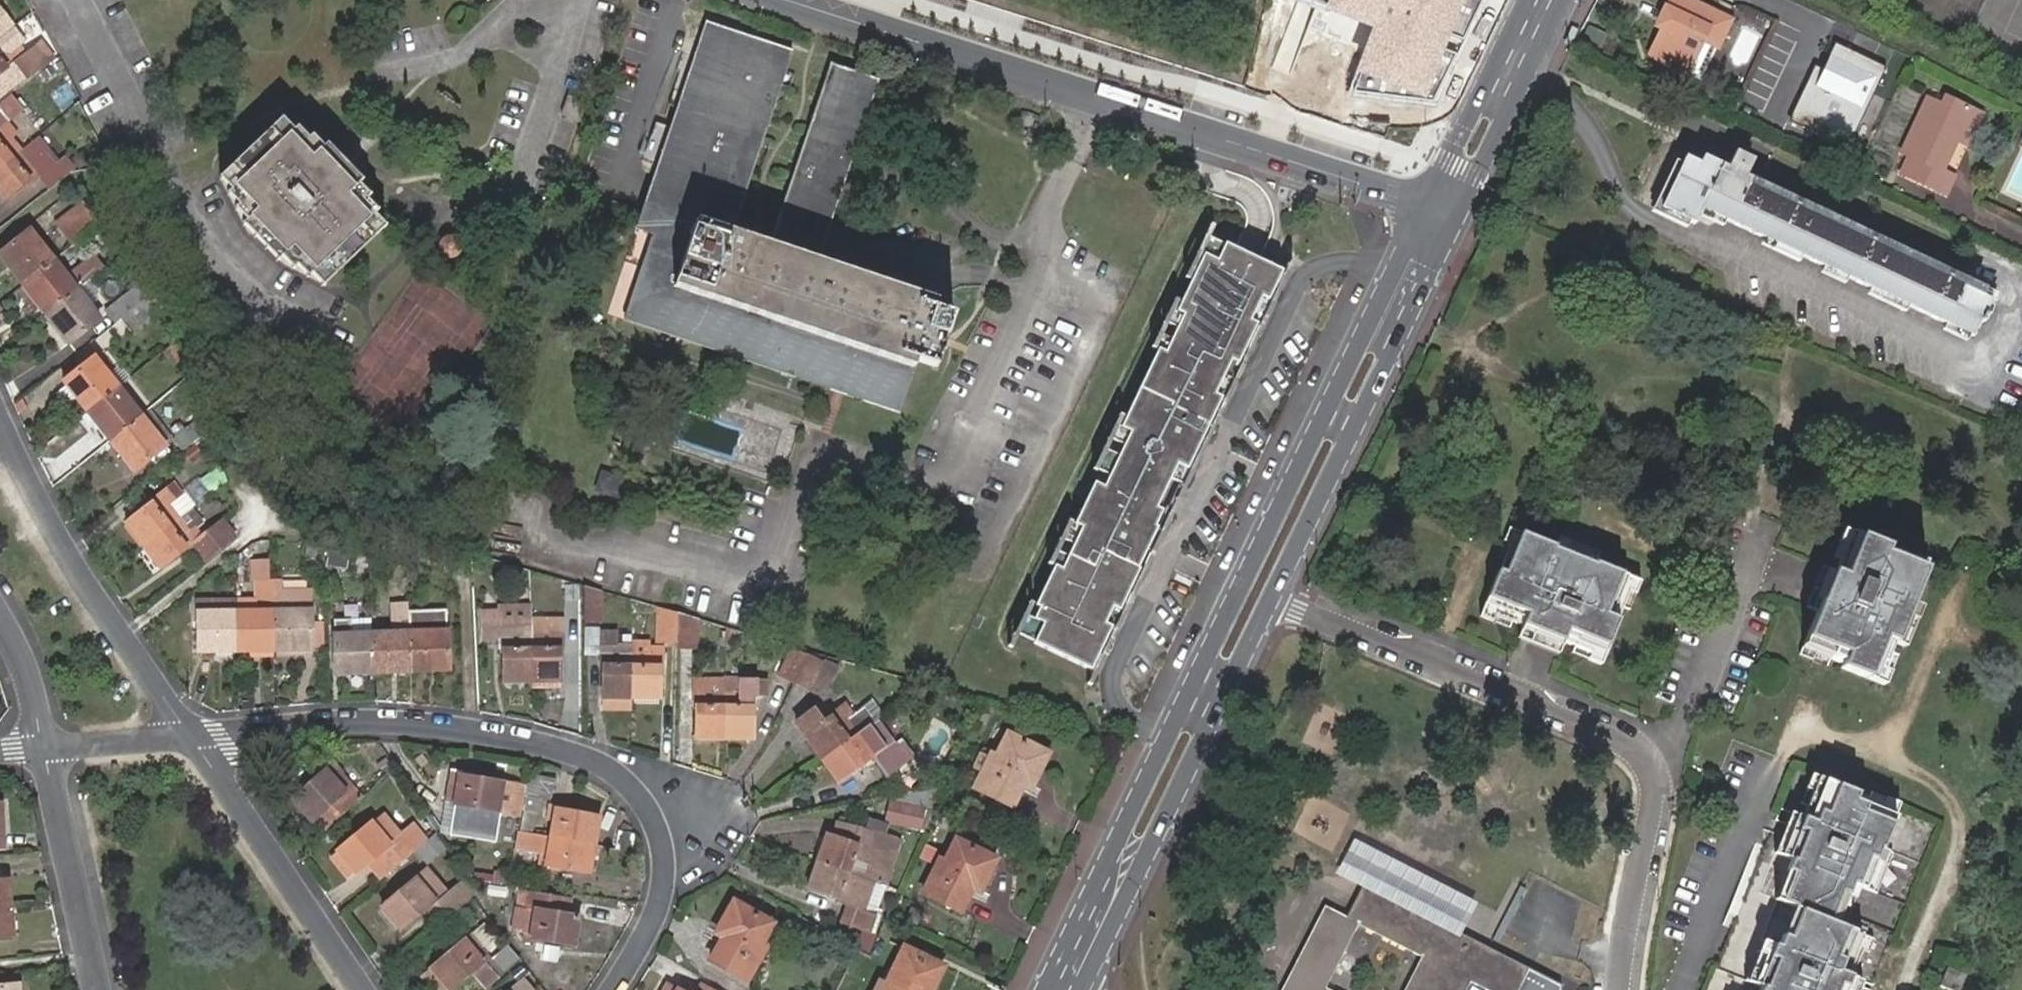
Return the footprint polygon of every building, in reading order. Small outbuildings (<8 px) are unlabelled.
[(1730,21),(1688,0),(1672,0),(1667,10),(1671,13),(1651,56),(1687,72),(1703,39),(1718,46),(1730,21)] [(15,27),(0,8),(0,38),(7,32),(15,27)] [(953,314),(906,299),(856,282),(814,268),(878,79),(849,69),(786,259),(768,253),(730,241),(792,51),(705,21),(669,127),(654,122),(642,159),(657,165),(635,229),(651,234),(645,252),(623,318),(897,411),(915,359),(935,366),(953,314)] [(7,32),(0,38),(0,40),(10,53),(18,46),(7,32)] [(16,60),(27,75),(52,56),(40,40),(24,53),(18,46),(10,53),(0,40),(0,72),(16,60)] [(1846,148),(1884,67),(1834,44),(1821,72),(1816,69),(1791,123),(1846,148)] [(786,259),(849,69),(830,63),(768,253),(786,259)] [(8,94),(0,101),(0,128),(1,130),(0,131),(0,167),(20,150),(10,137),(16,132),(7,121),(21,110),(8,94)] [(1961,133),(1973,108),(1944,96),(1940,104),(1927,98),(1900,152),(1908,156),(1900,172),(1945,193),(1955,174),(1942,168),(1957,137),(1957,136),(1953,134),(1955,130),(1961,133)] [(1981,112),(1973,108),(1961,133),(1955,130),(1953,134),(1957,136),(1957,137),(1967,142),(1981,112)] [(291,135),(279,122),(222,176),(235,189),(233,191),(243,201),(239,205),(254,219),(250,223),(281,255),(284,252),(297,264),(300,261),(311,273),(314,270),(326,282),(380,229),(369,217),(372,214),(361,201),(363,198),(352,186),(355,183),(324,151),(321,154),(308,140),(304,144),(294,132),(291,135)] [(49,190),(73,169),(64,157),(57,162),(36,136),(20,150),(0,167),(0,194),(6,200),(36,174),(49,190)] [(1702,207),(1971,334),(1987,300),(1746,186),(1749,179),(1744,177),(1752,160),(1735,152),(1726,168),(1703,156),(1699,163),(1687,156),(1661,206),(1694,222),(1702,207)] [(73,244),(100,221),(85,202),(58,225),(73,244)] [(651,234),(635,229),(629,247),(645,252),(651,234)] [(23,285),(53,260),(29,230),(6,250),(17,265),(10,269),(23,285)] [(1017,635),(1091,670),(1110,630),(1098,624),(1108,604),(1120,610),(1148,550),(1158,555),(1167,532),(1159,527),(1280,271),(1248,255),(1212,238),(1121,430),(1133,435),(1107,489),(1096,483),(1077,524),(1088,530),(1068,572),(1057,566),(1038,606),(1044,608),(1038,622),(1027,616),(1017,635)] [(10,269),(17,265),(6,250),(0,255),(0,256),(10,269)] [(76,289),(101,268),(92,256),(67,276),(53,260),(23,285),(45,313),(76,289)] [(856,282),(906,299),(911,284),(861,267),(856,282)] [(122,317),(157,289),(148,278),(107,311),(116,322),(122,317)] [(76,289),(45,313),(68,342),(99,317),(76,289)] [(164,303),(157,289),(122,317),(131,329),(164,303)] [(184,359),(174,344),(161,353),(172,368),(184,359)] [(85,410),(117,386),(95,357),(64,382),(85,410)] [(127,399),(117,386),(85,410),(110,440),(140,416),(148,410),(135,393),(127,399)] [(165,446),(173,439),(148,410),(140,416),(165,446)] [(197,439),(209,429),(204,412),(173,439),(182,451),(197,439)] [(140,416),(110,440),(134,471),(165,446),(140,416)] [(182,451),(181,451),(192,465),(207,453),(197,439),(182,451)] [(629,482),(601,471),(594,487),(623,498),(629,482)] [(206,472),(179,492),(191,508),(218,488),(206,472)] [(142,545),(191,508),(179,492),(173,483),(152,500),(154,503),(127,524),(142,545)] [(202,523),(191,508),(142,545),(160,567),(189,545),(203,563),(235,537),(223,520),(199,537),(193,529),(202,523)] [(1563,642),(1561,649),(1600,664),(1624,608),(1628,610),(1639,581),(1595,562),(1598,553),(1562,538),(1558,547),(1510,528),(1499,555),(1508,560),(1504,572),(1499,570),(1481,616),(1521,632),(1523,625),(1563,642)] [(1842,575),(1832,571),(1816,612),(1800,654),(1813,659),(1818,644),(1846,655),(1841,668),(1862,676),(1884,685),(1889,671),(1874,666),(1879,653),(1884,640),(1895,644),(1907,616),(1915,619),(1921,605),(1912,602),(1928,560),(1914,554),(1911,562),(1894,556),(1885,553),(1888,546),(1845,529),(1838,545),(1846,548),(1840,562),(1846,565),(1842,575)] [(1833,559),(1840,562),(1846,548),(1838,545),(1833,559)] [(1898,548),(1894,556),(1911,562),(1914,554),(1898,548)] [(345,568),(348,553),(328,549),(325,564),(345,568)] [(1816,612),(1832,571),(1824,567),(1808,609),(1816,612)] [(235,610),(236,650),(272,649),(272,609),(271,582),(256,583),(257,609),(235,610)] [(282,582),(271,582),(272,609),(272,649),(312,648),(311,591),(283,591),(282,582)] [(600,621),(599,590),(582,585),(584,622),(600,621)] [(199,651),(236,650),(235,610),(235,599),(198,600),(199,651)] [(392,631),(372,632),(373,673),(410,671),(407,614),(407,606),(391,607),(392,631)] [(674,641),(675,612),(656,606),(655,640),(674,641)] [(531,626),(531,619),(500,620),(500,610),(483,611),(483,640),(502,640),(503,681),(531,680),(531,626)] [(697,618),(675,612),(674,641),(674,646),(696,647),(697,618)] [(407,614),(410,671),(448,669),(445,613),(407,614)] [(373,673),(372,632),(371,616),(331,619),(332,634),(334,675),(373,673)] [(1904,647),(1915,619),(1907,616),(1895,644),(1904,647)] [(600,621),(584,622),(583,652),(600,651),(600,633),(600,621)] [(1559,654),(1561,649),(1563,642),(1523,625),(1521,632),(1518,638),(1559,654)] [(531,626),(531,680),(560,679),(559,639),(559,631),(544,631),(544,626),(531,626)] [(630,653),(630,637),(614,638),(614,633),(600,633),(600,651),(601,695),(629,695),(630,653)] [(869,638),(854,633),(849,644),(865,650),(869,638)] [(576,679),(575,639),(559,639),(560,679),(576,679)] [(630,653),(629,695),(658,695),(658,647),(648,647),(648,653),(630,653)] [(791,682),(805,655),(791,648),(777,675),(791,682)] [(1893,659),(1879,653),(1874,666),(1889,671),(1893,659)] [(820,662),(805,655),(791,682),(806,689),(820,662)] [(835,669),(820,662),(806,689),(822,697),(835,669)] [(722,737),(723,680),(693,679),(693,694),(697,694),(696,702),(696,737),(722,737)] [(723,680),(722,737),(751,739),(753,706),(749,706),(749,695),(753,695),(753,680),(723,680)] [(861,707),(863,710),(869,719),(872,717),(879,712),(871,700),(861,707)] [(818,754),(869,719),(863,710),(852,717),(844,706),(822,721),(814,709),(795,723),(818,754)] [(860,759),(869,752),(883,772),(890,767),(899,780),(919,767),(910,754),(898,737),(890,743),(872,717),(869,719),(818,754),(833,777),(860,759)] [(1030,786),(1046,754),(1006,735),(996,757),(990,755),(988,758),(979,753),(972,769),(981,773),(974,787),(1010,804),(1021,782),(1030,786)] [(323,769),(291,798),(319,831),(359,795),(339,773),(341,771),(331,758),(321,766),(323,769)] [(1936,824),(1898,810),(1900,804),(1888,800),(1887,805),(1798,771),(1764,858),(1752,853),(1724,925),(1734,930),(1710,989),(1870,989),(1936,824)] [(495,826),(502,784),(451,775),(446,803),(452,804),(450,818),(495,826)] [(528,775),(522,809),(535,812),(538,812),(540,798),(547,799),(550,785),(550,779),(528,775)] [(922,831),(932,810),(944,783),(888,794),(884,821),(922,831)] [(548,836),(593,844),(598,818),(554,809),(556,802),(550,801),(547,818),(551,819),(548,836)] [(452,804),(446,803),(444,817),(450,818),(452,804)] [(535,812),(522,809),(518,831),(531,833),(535,812)] [(504,811),(500,829),(514,832),(518,814),(504,811)] [(382,813),(331,854),(350,877),(356,873),(365,865),(389,844),(402,859),(415,849),(426,840),(413,823),(399,834),(382,813)] [(869,850),(875,832),(868,830),(838,824),(833,838),(869,850)] [(587,873),(593,844),(548,836),(531,833),(518,831),(514,850),(539,855),(537,867),(542,868),(543,863),(548,865),(587,873)] [(475,891),(468,879),(465,875),(446,892),(424,865),(445,846),(435,832),(426,840),(415,849),(424,859),(406,874),(411,880),(381,906),(400,928),(435,899),(447,914),(475,891)] [(817,860),(883,884),(899,841),(875,832),(869,850),(833,838),(826,836),(817,860)] [(1337,873),(1363,886),(1460,935),(1477,902),(1353,839),(1337,873)] [(938,861),(922,893),(958,911),(970,887),(979,891),(994,860),(953,840),(942,863),(938,861)] [(874,910),(883,884),(817,860),(808,887),(848,902),(838,932),(866,948),(879,912),(874,910)] [(10,909),(7,882),(0,882),(0,909),(10,909)] [(1470,982),(1486,989),(1515,989),(1526,969),(1460,935),(1363,886),(1347,918),(1326,907),(1283,989),(1329,989),(1326,988),(1359,926),(1421,957),(1404,989),(1466,989),(1470,982)] [(521,892),(513,934),(574,945),(579,918),(567,916),(569,901),(521,892)] [(490,898),(479,907),(485,915),(497,906),(490,898)] [(729,942),(716,965),(745,982),(763,950),(757,947),(770,923),(732,902),(715,934),(721,937),(729,942)] [(10,909),(0,909),(0,937),(12,936),(10,909)] [(496,978),(519,958),(507,943),(499,950),(491,940),(481,949),(470,936),(430,969),(448,989),(482,962),(496,978)] [(708,961),(716,965),(729,942),(721,937),(708,961)] [(875,989),(931,989),(943,967),(902,947),(884,986),(879,984),(875,989)] [(1966,975),(1950,968),(1943,986),(1952,989),(1960,989),(1966,975)] [(430,969),(425,974),(438,989),(448,989),(430,969)] [(1526,969),(1515,989),(1559,989),(1560,986),(1526,969)] [(523,979),(511,989),(532,989),(523,979)]
